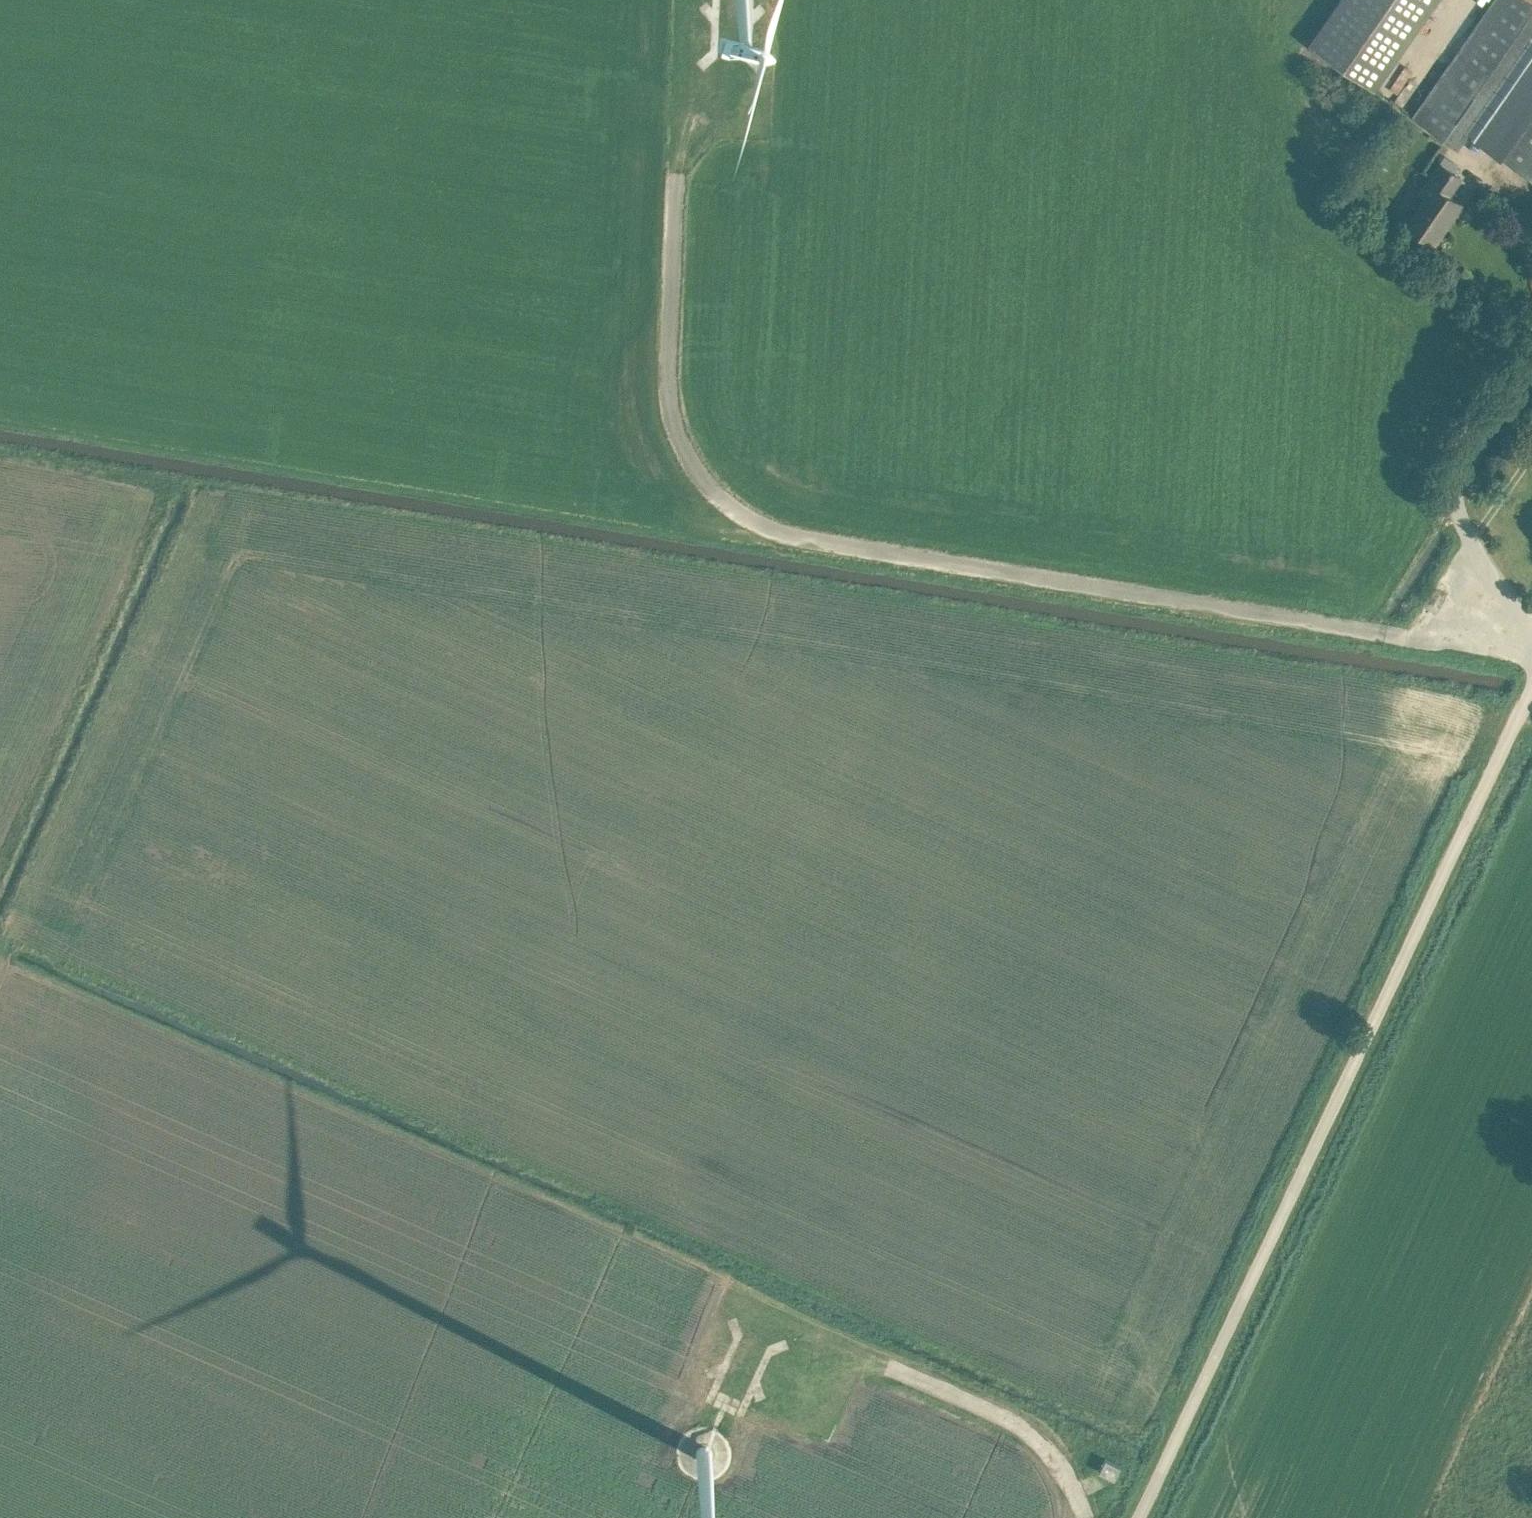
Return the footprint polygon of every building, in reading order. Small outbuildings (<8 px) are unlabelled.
[(1309,43),(1374,89),(1436,0),(1338,0),(1309,43)] [(1424,99),(1413,116),(1452,143),(1531,28),(1531,1),(1530,0),(1493,0),(1424,99)] [(1470,137),(1499,157),(1500,155),(1531,177),(1531,48),(1470,137)] [(1426,194),(1406,223),(1434,242),(1461,202),(1443,190),(1454,173),(1460,176),(1460,175),(1440,161),(1420,190),(1426,194)] [(1114,1464),(1130,1470),(1135,1457),(1119,1450),(1114,1464)]
